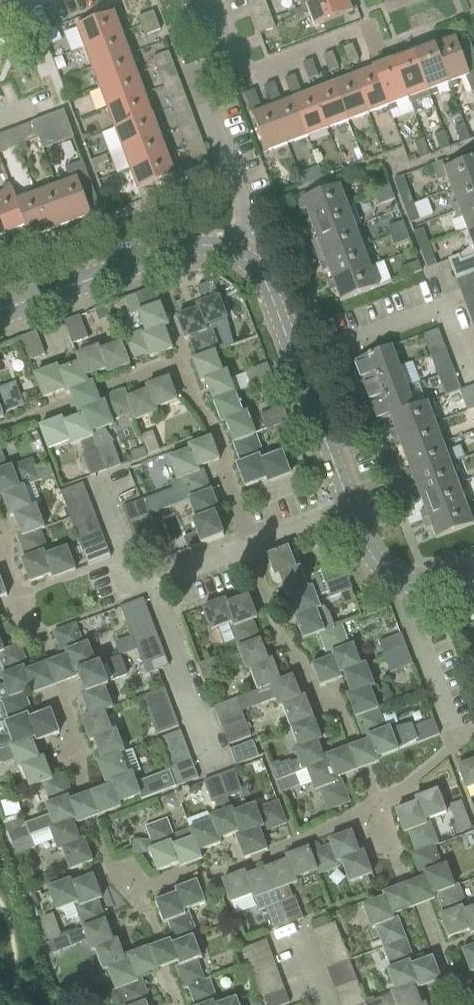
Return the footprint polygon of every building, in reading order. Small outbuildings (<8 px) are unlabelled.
[(353,4),(348,5),(346,0),(323,0),(302,8),(294,11),(297,18),(304,15),(309,14),(314,27),(357,11),(354,3),(353,4)] [(299,1),(302,8),(323,0),(301,0),(299,1)] [(255,25),(272,19),(268,10),(252,16),(255,25)] [(352,26),(361,22),(357,11),(348,15),(352,26)] [(116,22),(122,20),(119,12),(76,28),(84,49),(121,35),(116,22)] [(141,27),(157,21),(153,12),(137,18),(141,27)] [(259,35),(275,29),(272,19),(255,25),(259,35)] [(144,37),(160,31),(157,21),(141,27),(144,37)] [(132,46),(126,48),(121,35),(84,49),(91,69),(134,53),(132,46)] [(458,46),(455,38),(441,44),(440,39),(432,42),(450,90),(458,87),(456,82),(465,79),(471,95),(473,94),(473,55),(469,42),(458,46)] [(450,90),(432,42),(434,48),(422,52),(419,47),(412,49),(430,97),(437,94),(435,89),(448,84),(450,90)] [(349,65),(358,61),(352,45),(343,49),(349,65)] [(399,54),(392,57),(410,105),(417,102),(430,97),(412,49),(399,54)] [(156,68),(172,62),(168,52),(152,59),(156,68)] [(131,62),(137,60),(134,53),(91,69),(99,89),(136,75),(131,62)] [(329,73),(338,69),(332,53),(323,57),(329,73)] [(61,57),(53,61),(57,72),(66,68),(61,57)] [(409,105),(410,105),(392,57),(391,57),(393,63),(381,67),(379,62),(372,64),(390,112),(397,110),(395,104),(407,99),(409,105)] [(309,80),(318,77),(312,61),(302,64),(309,80)] [(175,71),(175,70),(172,62),(156,68),(159,77),(175,71)] [(389,113),(390,112),(372,64),(371,65),(373,70),(361,75),(359,69),(351,72),(368,115),(387,108),(389,113)] [(348,123),(368,115),(351,72),(353,78),(341,82),(339,77),(331,80),(348,123)] [(147,86),(141,88),(136,75),(99,89),(107,110),(150,93),(147,86)] [(299,93),(301,92),(294,76),(284,79),(292,101),(293,100),(307,138),(327,130),(311,87),(311,88),(313,93),(300,98),(299,93)] [(327,130),(348,123),(331,80),(333,85),(321,90),(318,85),(311,87),(327,130)] [(278,101),(280,100),(274,83),(264,87),(272,108),(273,108),(287,146),(307,138),(293,100),(292,101),(280,105),(278,101)] [(258,108),(260,108),(254,91),(244,95),(266,153),(287,146),(273,108),(272,108),(260,113),(258,108)] [(147,103),(152,101),(150,93),(107,110),(114,130),(152,116),(147,103)] [(171,108),(187,102),(184,93),(168,99),(171,108)] [(175,118),(191,111),(187,102),(171,108),(175,118)] [(42,149),(73,138),(64,111),(33,123),(39,139),(42,149)] [(162,127),(157,129),(152,116),(114,130),(122,150),(165,134),(162,127)] [(29,143),(39,139),(33,123),(23,127),(29,143)] [(461,145),(470,141),(464,125),(454,129),(461,145)] [(9,150),(18,147),(12,131),(3,134),(9,150)] [(186,149),(202,143),(199,133),(183,139),(186,149)] [(440,152),(450,148),(444,133),(434,136),(440,152)] [(162,143),(168,141),(165,134),(122,150),(129,170),(167,156),(162,143)] [(420,160),(430,156),(424,140),(414,144),(420,160)] [(190,158),(206,152),(202,143),(186,149),(190,158)] [(26,144),(18,147),(21,154),(28,151),(26,144)] [(390,170),(408,163),(403,148),(385,155),(390,170)] [(177,167),(172,169),(167,156),(129,170),(137,191),(180,175),(177,167)] [(444,169),(442,162),(431,165),(437,181),(446,178),(451,190),(473,181),(473,158),(444,169)] [(88,209),(99,205),(83,164),(65,171),(69,182),(57,187),(72,229),(79,226),(78,222),(91,217),(88,209)] [(318,167),(298,175),(302,186),(307,184),(322,178),(318,167)] [(404,208),(412,205),(402,178),(394,181),(404,208)] [(451,190),(456,203),(451,205),(454,212),(473,204),(473,181),(451,190)] [(374,197),(389,191),(386,182),(371,188),(374,197)] [(16,202),(10,184),(3,187),(5,192),(0,194),(0,221),(5,234),(24,227),(31,244),(32,244),(16,202)] [(57,187),(43,192),(41,186),(34,189),(50,232),(63,227),(65,232),(72,229),(57,187)] [(347,192),(342,194),(339,186),(296,202),(300,211),(305,209),(309,220),(304,222),(304,223),(352,205),(347,192)] [(37,237),(50,232),(34,189),(27,192),(29,197),(16,202),(32,244),(39,242),(37,237)] [(378,206),(393,201),(389,191),(374,197),(378,206)] [(454,212),(457,220),(452,223),(456,234),(473,227),(473,204),(454,212)] [(360,225),(358,221),(352,205),(304,223),(307,231),(313,229),(317,240),(312,242),(312,243),(360,225)] [(410,223),(418,220),(412,205),(404,208),(410,223)] [(389,237),(404,231),(400,223),(386,228),(389,237)] [(355,228),(360,226),(360,225),(312,243),(319,263),(368,245),(365,238),(359,240),(355,228)] [(456,234),(456,235),(466,232),(466,233),(470,248),(460,256),(448,260),(456,281),(472,275),(473,274),(473,227),(456,234)] [(419,248),(429,244),(423,230),(414,233),(419,248)] [(393,247),(407,241),(404,231),(389,237),(393,247)] [(428,270),(437,267),(429,244),(419,248),(428,270)] [(362,248),(368,246),(368,245),(319,263),(323,272),(328,270),(332,281),(376,265),(373,258),(367,261),(362,248)] [(332,281),(327,283),(330,292),(336,290),(340,302),(359,295),(391,283),(383,263),(376,266),(376,265),(332,281)] [(404,278),(421,272),(417,263),(401,269),(404,278)] [(473,284),(473,281),(472,275),(456,281),(459,290),(473,284)] [(227,320),(218,297),(213,282),(197,288),(203,303),(196,306),(198,310),(176,318),(185,340),(189,339),(196,359),(218,351),(211,330),(206,332),(205,328),(227,320)] [(156,306),(160,305),(154,288),(124,299),(131,316),(138,313),(144,329),(119,339),(123,348),(128,362),(148,354),(150,358),(172,350),(156,306)] [(463,301),(467,311),(473,308),(473,297),(463,301)] [(87,338),(86,335),(79,316),(64,322),(72,344),(87,338)] [(44,354),(43,351),(36,332),(21,338),(29,360),(44,354)] [(130,366),(128,362),(123,348),(119,339),(118,339),(120,344),(100,352),(98,347),(77,355),(78,357),(81,365),(85,378),(106,370),(107,374),(130,366)] [(428,356),(445,350),(441,340),(425,346),(428,356)] [(394,355),(399,353),(396,346),(354,361),(359,374),(353,376),(356,384),(398,368),(394,355)] [(215,353),(218,352),(218,351),(196,359),(192,361),(201,383),(205,382),(213,402),(234,394),(273,379),(267,364),(244,373),(245,374),(229,379),(226,372),(222,374),(215,353)] [(81,365),(78,357),(77,355),(75,356),(77,364),(58,371),(57,369),(36,377),(43,398),(65,391),(66,395),(89,387),(85,378),(81,365)] [(436,376),(452,370),(448,360),(432,366),(436,376)] [(402,377),(407,375),(404,366),(399,368),(398,368),(356,384),(357,385),(362,383),(366,394),(361,396),(364,404),(406,388),(402,377)] [(440,387),(456,381),(452,370),(436,376),(440,387)] [(155,410),(177,401),(169,379),(146,387),(148,392),(127,399),(131,413),(135,421),(156,414),(155,410)] [(406,388),(364,404),(364,405),(370,403),(374,414),(368,416),(372,425),(432,402),(431,401),(425,403),(418,383),(411,386),(406,388)] [(3,418),(2,414),(22,406),(14,384),(0,389),(0,419),(3,418)] [(458,391),(466,412),(472,409),(473,409),(473,387),(473,386),(458,391)] [(131,413),(127,399),(124,391),(102,399),(103,403),(82,411),(84,416),(91,433),(105,471),(120,466),(112,444),(114,443),(104,429),(113,426),(111,420),(131,413)] [(248,412),(241,415),(234,394),(213,402),(221,424),(225,422),(233,444),(255,435),(248,412)] [(430,411),(434,409),(432,402),(372,425),(390,418),(394,430),(389,432),(392,440),(434,424),(430,411)] [(266,431),(289,422),(283,407),(260,416),(266,431)] [(105,471),(91,433),(84,416),(63,423),(62,419),(39,428),(48,449),(69,442),(70,445),(80,442),(84,454),(82,454),(90,477),(105,471)] [(445,435),(439,437),(434,424),(392,440),(395,448),(401,446),(405,458),(447,442),(445,435)] [(147,456),(159,451),(152,432),(139,437),(147,456)] [(282,453),(264,460),(255,435),(233,444),(241,464),(237,466),(245,488),(266,480),(268,484),(290,476),(289,472),(282,453)] [(219,461),(213,444),(211,439),(188,447),(190,451),(168,459),(177,482),(180,481),(188,501),(211,492),(203,470),(199,472),(198,469),(219,461)] [(445,451),(450,450),(447,442),(405,458),(410,470),(404,472),(407,481),(450,465),(445,451)] [(6,466),(0,449),(0,497),(2,496),(24,488),(24,487),(53,476),(49,465),(36,470),(32,458),(7,467),(6,466)] [(459,476),(455,477),(450,465),(407,481),(410,489),(416,487),(420,499),(462,483),(459,476)] [(460,492),(465,490),(462,483),(420,499),(425,510),(419,512),(422,521),(465,505),(460,492)] [(66,507),(88,498),(83,484),(60,493),(66,507)] [(36,506),(31,508),(24,488),(2,496),(10,518),(14,516),(21,537),(44,528),(36,506)] [(216,516),(219,514),(211,492),(188,501),(195,521),(191,523),(195,533),(183,538),(187,550),(201,545),(223,537),(216,516)] [(70,518),(92,510),(88,498),(66,507),(70,518)] [(128,524),(150,515),(145,500),(122,509),(128,524)] [(470,517),(465,505),(422,521),(426,529),(431,527),(435,540),(473,525),(473,516),(470,517)] [(74,530),(97,521),(92,510),(70,518),(74,530)] [(154,526),(150,515),(128,524),(132,535),(154,526)] [(78,541),(101,532),(97,521),(74,530),(78,541)] [(136,545),(159,537),(154,526),(132,535),(136,545)] [(39,531),(44,529),(44,528),(21,537),(17,538),(25,560),(21,561),(30,583),(73,567),(66,547),(48,554),(39,531)] [(83,553),(105,544),(101,532),(78,541),(83,553)] [(142,561),(165,553),(159,537),(136,545),(142,561)] [(88,567),(111,558),(105,544),(83,553),(88,567)] [(300,567),(296,569),(288,548),(266,556),(274,578),(279,577),(286,597),(308,589),(346,575),(341,560),(318,568),(320,573),(305,579),(300,567)] [(330,599),(352,590),(346,575),(308,589),(286,597),(287,598),(291,597),(298,617),(294,619),(303,641),(319,635),(325,632),(334,628),(326,608),(320,610),(315,599),(328,594),(330,599)] [(252,621),(256,619),(248,597),(226,605),(225,601),(203,609),(211,631),(218,629),(224,645),(234,641),(237,648),(235,648),(236,651),(260,642),(252,621)] [(128,628),(151,619),(143,599),(121,608),(128,628)] [(133,640),(155,631),(151,619),(128,628),(133,640)] [(75,624),(53,633),(61,655),(65,654),(66,657),(70,667),(73,675),(75,675),(78,674),(96,666),(112,660),(112,658),(95,664),(86,643),(83,644),(83,643),(75,624)] [(465,627),(473,652),(473,624),(465,627)] [(353,645),(348,646),(341,626),(335,629),(334,628),(325,632),(319,635),(327,656),(331,655),(332,658),(311,666),(320,688),(342,680),(340,675),(343,674),(359,667),(366,664),(361,666),(353,645)] [(137,650),(159,642),(155,631),(133,640),(137,650)] [(383,658),(406,649),(401,635),(378,643),(383,658)] [(149,663),(165,657),(159,642),(137,650),(146,675),(153,673),(149,663)] [(272,661),(268,662),(260,642),(236,651),(245,673),(250,671),(257,691),(280,683),(280,682),(272,661)] [(20,647),(20,645),(3,652),(0,643),(0,655),(20,647)] [(28,668),(20,647),(0,655),(0,662),(5,675),(1,677),(4,685),(0,686),(0,701),(1,701),(1,702),(10,698),(24,694),(33,690),(24,669),(28,668)] [(389,674),(412,665),(406,649),(383,658),(389,674)] [(96,666),(78,674),(85,694),(81,695),(89,717),(81,720),(82,721),(103,713),(112,709),(104,688),(109,686),(108,684),(128,676),(120,657),(112,660),(96,666)] [(153,673),(169,667),(165,657),(149,663),(153,673)] [(204,680),(225,672),(220,657),(198,665),(204,680)] [(370,689),(375,687),(366,664),(359,667),(343,674),(351,695),(347,696),(355,718),(378,710),(370,689)] [(305,697),(300,699),(292,677),(280,682),(280,683),(257,691),(258,692),(271,687),(278,708),(282,706),(291,728),(313,719),(305,697)] [(160,678),(153,680),(158,692),(164,690),(164,689),(160,678)] [(146,710),(168,701),(164,689),(164,690),(158,692),(141,698),(146,710)] [(26,699),(24,694),(10,698),(1,702),(8,719),(2,721),(7,735),(0,737),(0,752),(13,747),(32,739),(36,738),(28,716),(32,715),(26,699)] [(218,720),(241,711),(236,699),(214,708),(218,720)] [(150,721),(173,712),(168,701),(146,710),(150,721)] [(104,713),(112,710),(112,709),(103,713),(82,721),(90,742),(94,741),(101,761),(97,762),(98,764),(119,756),(125,754),(116,731),(112,732),(104,713)] [(389,727),(385,729),(378,710),(355,718),(363,740),(367,738),(368,742),(375,760),(377,759),(398,751),(398,750),(415,741),(416,744),(439,735),(433,720),(412,728),(411,724),(390,730),(389,727)] [(222,730),(245,722),(241,711),(218,720),(222,730)] [(156,736),(178,727),(173,712),(150,721),(156,736)] [(317,742),(321,741),(313,719),(291,728),(298,748),(293,750),(297,761),(290,764),(290,761),(279,765),(279,763),(271,766),(277,782),(294,775),(306,770),(324,763),(317,742)] [(228,746),(251,737),(245,722),(222,730),(228,746)] [(162,752),(184,743),(179,731),(157,740),(162,752)] [(39,760),(32,739),(13,747),(0,752),(0,764),(1,763),(2,765),(13,760),(17,769),(21,768),(29,789),(42,784),(42,785),(64,777),(64,775),(51,779),(43,758),(39,760)] [(377,759),(375,760),(368,742),(355,747),(326,757),(328,761),(329,761),(336,779),(363,769),(378,763),(377,759)] [(166,763),(188,754),(184,743),(162,752),(166,763)] [(235,766),(258,758),(252,743),(229,751),(235,766)] [(119,756),(98,764),(106,785),(109,783),(111,786),(117,805),(119,804),(136,798),(139,797),(141,801),(175,788),(169,771),(135,784),(132,775),(131,774),(127,775),(120,756),(125,754),(119,756)] [(175,788),(198,779),(188,754),(166,763),(169,771),(175,788)] [(337,782),(336,779),(329,761),(328,761),(324,763),(306,770),(315,793),(319,791),(327,812),(349,803),(341,781),(337,782)] [(457,768),(465,789),(473,786),(473,761),(457,768)] [(227,799),(242,793),(233,770),(218,776),(227,799)] [(282,795),(299,788),(294,775),(277,782),(282,795)] [(227,800),(227,799),(218,776),(202,782),(215,814),(207,818),(209,822),(189,829),(193,840),(200,857),(201,856),(199,852),(220,844),(219,840),(239,832),(240,836),(241,837),(242,837),(232,813),(227,800)] [(69,799),(72,797),(64,777),(42,785),(49,805),(45,806),(50,818),(7,833),(11,845),(50,831),(72,822),(77,820),(69,799)] [(187,796),(201,791),(199,785),(185,790),(187,796)] [(446,814),(439,795),(437,791),(421,797),(415,799),(417,804),(395,812),(404,834),(408,832),(415,853),(432,847),(431,847),(436,845),(427,821),(446,814)] [(286,824),(279,806),(277,802),(256,810),(253,804),(232,813),(242,837),(241,837),(240,836),(236,837),(245,860),(267,851),(259,830),(262,829),(264,833),(286,824)] [(191,839),(177,845),(166,819),(145,827),(153,849),(148,850),(157,873),(178,865),(180,869),(202,861),(201,856),(200,857),(193,840),(189,829),(188,830),(191,839)] [(84,840),(80,842),(72,822),(50,831),(11,845),(16,857),(54,843),(58,852),(62,850),(70,871),(92,863),(84,840)] [(363,853),(359,854),(351,833),(329,841),(330,845),(310,853),(308,849),(307,850),(316,872),(317,876),(337,869),(336,865),(341,863),(349,884),(372,875),(363,853)] [(444,863),(438,865),(432,847),(415,853),(411,854),(420,877),(423,875),(425,878),(409,884),(404,886),(410,903),(412,909),(417,907),(434,900),(433,896),(436,895),(453,888),(444,863)] [(317,876),(316,872),(307,850),(286,857),(288,862),(266,870),(287,925),(303,919),(295,897),(292,898),(288,888),(298,885),(296,880),(315,873),(316,876),(317,876)] [(244,873),(222,882),(229,900),(231,905),(251,898),(252,901),(254,901),(258,911),(264,909),(271,930),(287,925),(266,870),(246,877),(244,873)] [(97,901),(101,899),(93,877),(72,885),(70,880),(47,888),(55,912),(74,905),(83,930),(105,922),(97,901)] [(205,904),(198,886),(197,882),(175,890),(176,894),(155,902),(163,925),(167,923),(175,943),(193,937),(197,936),(187,912),(205,904)] [(453,890),(453,888),(436,895),(444,915),(440,917),(448,939),(468,932),(469,937),(473,935),(473,907),(466,910),(458,888),(453,890)] [(367,905),(361,907),(370,929),(370,930),(375,929),(379,940),(382,948),(405,939),(397,918),(394,920),(392,916),(386,898),(384,899),(367,905)] [(117,941),(113,942),(105,922),(83,930),(48,943),(52,955),(87,943),(90,952),(95,950),(102,972),(106,970),(106,971),(108,970),(125,962),(117,941)] [(318,947),(340,939),(335,924),(312,932),(318,947)] [(193,938),(197,936),(193,937),(175,943),(170,945),(178,966),(175,968),(183,990),(187,989),(205,981),(209,980),(209,979),(205,981),(196,961),(201,958),(193,938)] [(321,958),(344,949),(340,939),(318,947),(321,958)] [(410,963),(414,962),(405,939),(382,948),(390,969),(385,971),(393,991),(389,993),(389,994),(394,992),(414,986),(418,984),(410,963)] [(248,965),(271,956),(266,941),(243,950),(248,965)] [(462,951),(470,974),(473,973),(473,947),(462,951)] [(326,969),(348,961),(344,949),(321,958),(326,969)] [(252,976),(276,967),(271,956),(248,965),(252,976)] [(137,979),(130,960),(125,962),(108,970),(106,971),(114,991),(107,993),(111,1004),(144,1004),(146,1004),(150,1003),(141,980),(138,982),(137,979)] [(333,990),(356,981),(348,961),(326,969),(333,990)] [(256,987),(279,978),(276,967),(252,976),(256,987)] [(261,999),(284,990),(279,978),(256,987),(261,999)] [(219,1004),(209,980),(205,981),(187,989),(193,1004),(239,1004),(236,998),(219,1004)] [(338,1002),(360,993),(356,981),(333,990),(338,1002)] [(414,986),(394,992),(389,994),(364,1003),(365,1004),(421,1004),(414,986)] [(289,1003),(284,990),(261,999),(264,998),(266,1004),(284,1004),(289,1003)] [(364,1003),(360,993),(338,1002),(339,1004),(360,1004),(364,1003)]
